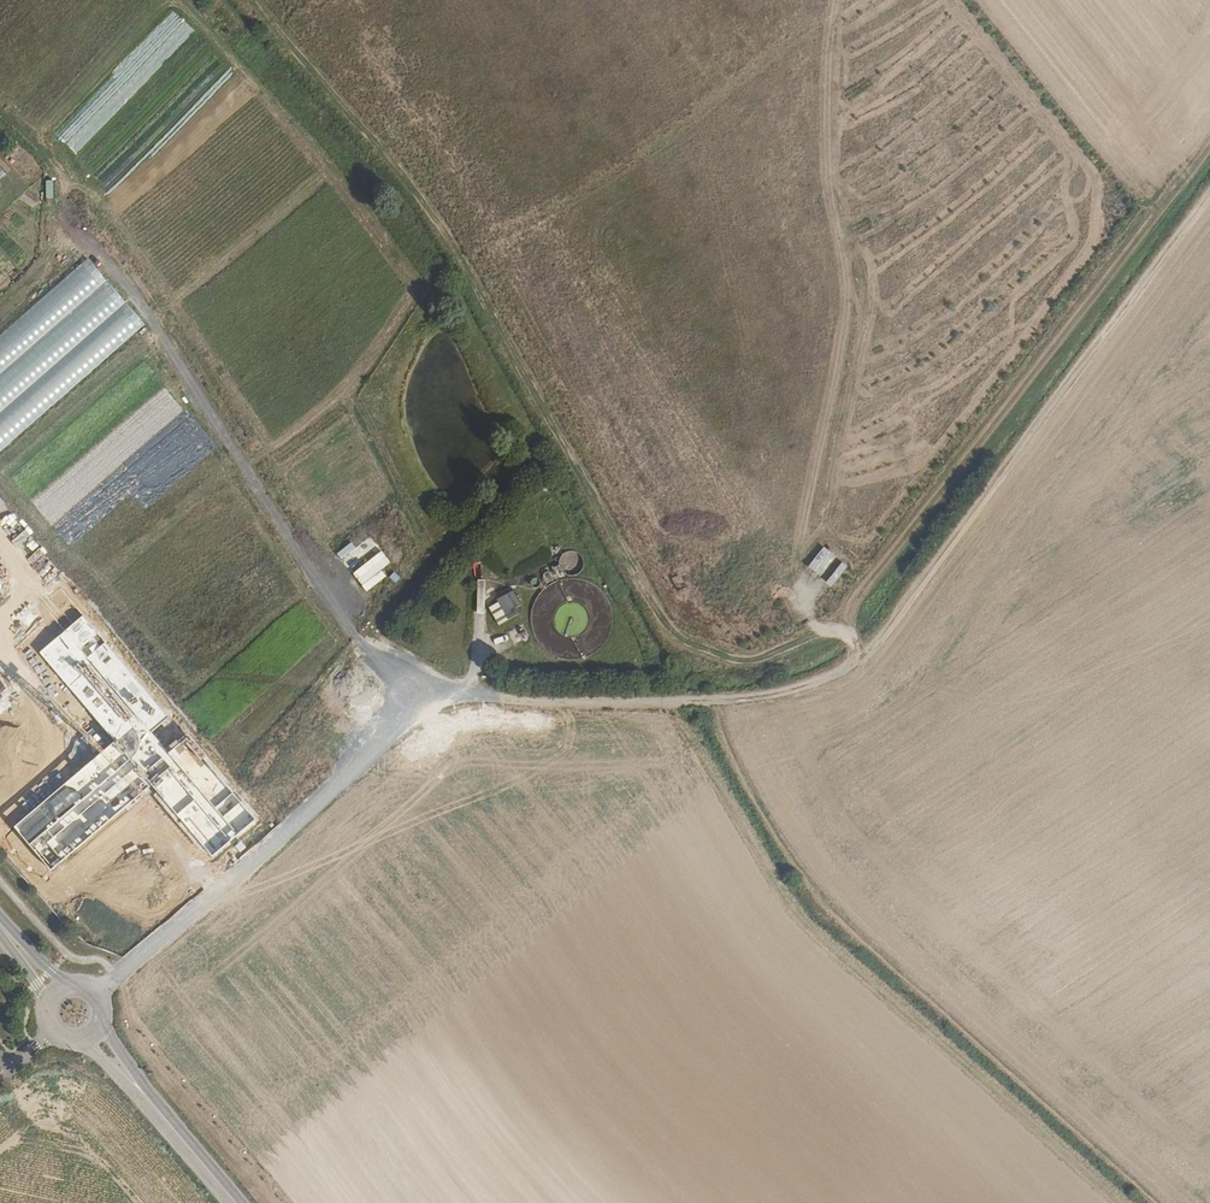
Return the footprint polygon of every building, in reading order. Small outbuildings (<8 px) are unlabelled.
[(0,334),(0,449),(144,326),(88,260),(0,334)] [(364,530),(350,541),(354,546),(368,535),(364,530)] [(350,543),(336,554),(365,592),(384,577),(379,571),(389,563),(369,537),(354,548),(350,543)] [(807,567),(819,576),(834,556),(822,548),(807,567)] [(839,563),(827,582),(834,586),(846,568),(839,563)] [(496,624),(522,614),(514,593),(487,604),(496,624)]
